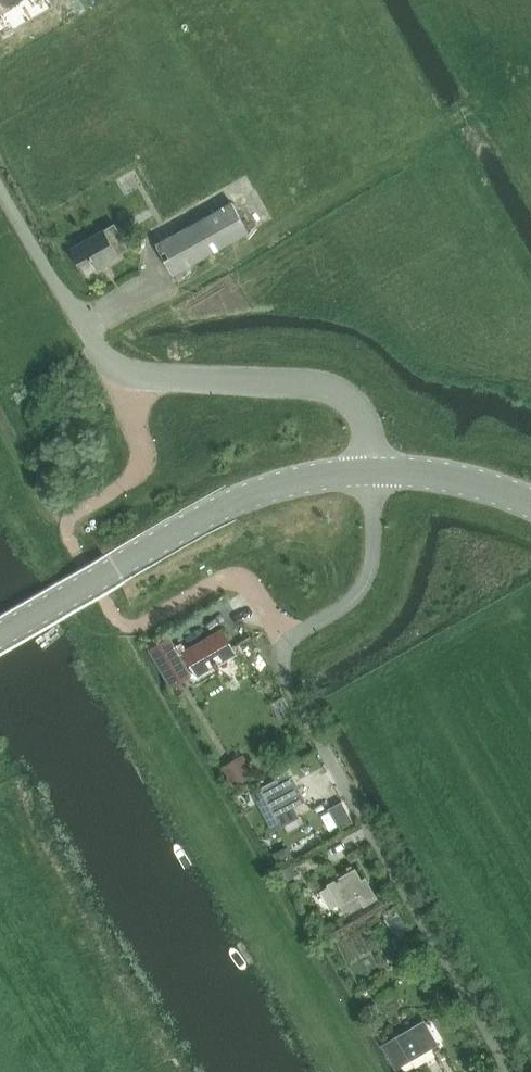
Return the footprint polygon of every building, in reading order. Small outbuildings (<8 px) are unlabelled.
[(17,0),(0,0),(0,10),(17,0)] [(233,201),(157,244),(166,261),(174,274),(175,273),(183,269),(250,231),(233,201)] [(86,272),(130,247),(116,223),(72,248),(86,272)] [(219,661),(235,652),(222,630),(188,650),(183,642),(175,647),(167,634),(150,644),(153,650),(154,650),(172,681),(189,671),(189,670),(196,666),(200,673),(215,663),(217,666),(220,664),(219,661)] [(284,697),(271,704),(281,721),(294,713),(284,697)] [(256,773),(244,753),(222,766),(234,786),(256,773)] [(263,787),(253,793),(272,829),(283,824),(298,816),(293,806),(296,805),(305,800),(293,776),(281,782),(279,783),(276,779),(263,786),(263,787)] [(354,821),(343,800),(330,807),(342,827),(354,821)] [(286,845),(272,852),(277,864),(292,857),(286,845)] [(301,872),(295,861),(282,868),(288,879),(301,872)] [(356,869),(321,890),(332,908),(340,903),(348,915),(378,897),(371,886),(367,888),(356,869)] [(394,905),(383,913),(397,936),(409,929),(394,905)] [(398,1067),(438,1043),(425,1020),(384,1044),(398,1067)]
